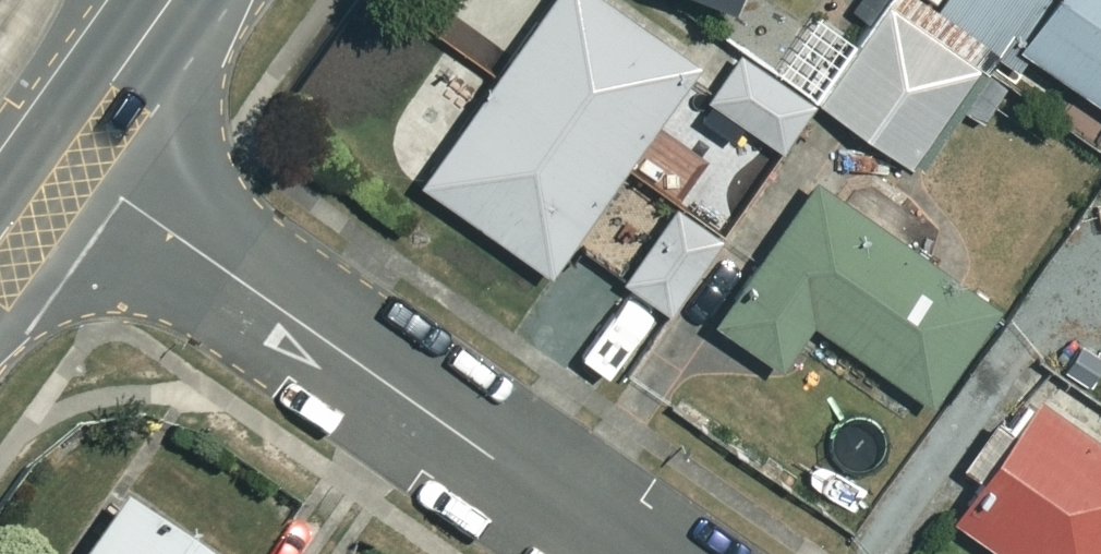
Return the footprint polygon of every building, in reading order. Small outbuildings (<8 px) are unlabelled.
[(561,239),(663,310),(720,229),(680,200),(697,175),(635,132),(690,54),(612,0),(535,0),(414,173),(543,263),(561,239)] [(885,0),(877,0),(849,42),(811,17),(775,71),(878,138),(842,193),(806,170),(710,316),(774,359),(804,314),(925,394),(989,298),(870,219),(975,60),(885,0)] [(934,7),(1012,61),(1023,46),(1100,100),(1100,0),(938,0),(934,7)] [(809,95),(735,49),(705,98),(779,144),(809,95)] [(1025,385),(944,509),(1001,547),(996,553),(1100,553),(1100,435),(1025,385)] [(112,491),(68,553),(203,553),(112,491)]
